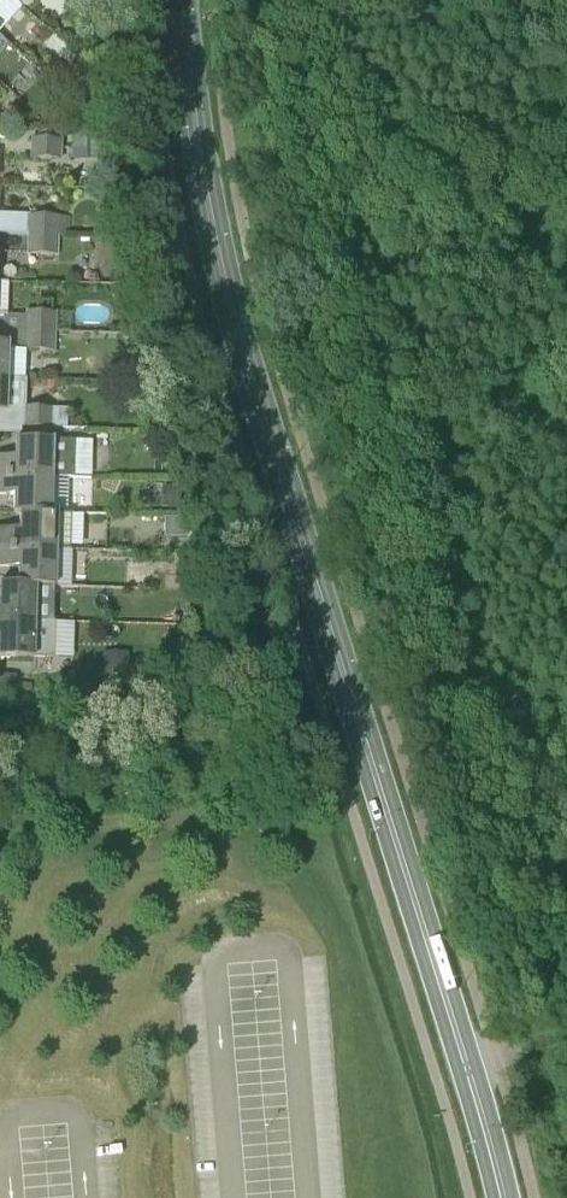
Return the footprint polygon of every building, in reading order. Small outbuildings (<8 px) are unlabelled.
[(109,87),(97,75),(89,83),(101,95),(109,87)] [(81,111),(70,101),(62,110),(73,120),(81,111)] [(72,149),(105,148),(105,129),(71,130),(72,149)] [(61,160),(61,140),(32,139),(31,160),(61,160)] [(28,215),(28,234),(60,234),(60,216),(28,215)] [(59,255),(60,234),(28,234),(27,254),(59,255)] [(7,315),(9,281),(0,281),(0,315),(7,315)] [(24,330),(56,331),(57,312),(25,311),(25,316),(24,330)] [(24,349),(27,349),(56,350),(56,331),(24,330),(24,349)] [(24,412),(24,427),(67,428),(67,408),(54,408),(26,407),(24,407),(24,412)] [(162,435),(143,436),(144,449),(163,448),(162,435)] [(52,477),(69,477),(74,478),(74,440),(16,439),(16,456),(0,456),(0,474),(52,475),(52,477)] [(51,513),(58,514),(68,514),(69,477),(52,477),(52,475),(0,474),(0,495),(15,496),(14,513),(19,513),(51,513)] [(183,487),(161,487),(161,508),(183,508),(183,487)] [(58,514),(51,513),(19,513),(18,529),(0,528),(0,547),(57,549),(68,549),(69,514),(68,514),(58,514)] [(185,518),(164,518),(164,537),(185,538),(185,518)] [(57,549),(0,547),(0,567),(17,567),(17,584),(36,585),(56,586),(57,549)] [(196,559),(183,559),(183,574),(196,574),(196,559)] [(17,584),(0,584),(0,620),(35,621),(36,585),(17,584)] [(199,608),(186,608),(186,620),(199,620),(199,608)] [(35,621),(0,620),(0,657),(34,658),(34,657),(53,657),(54,621),(35,621)] [(121,654),(99,654),(99,670),(121,670),(121,654)] [(0,674),(0,689),(15,689),(15,674),(0,674)]
